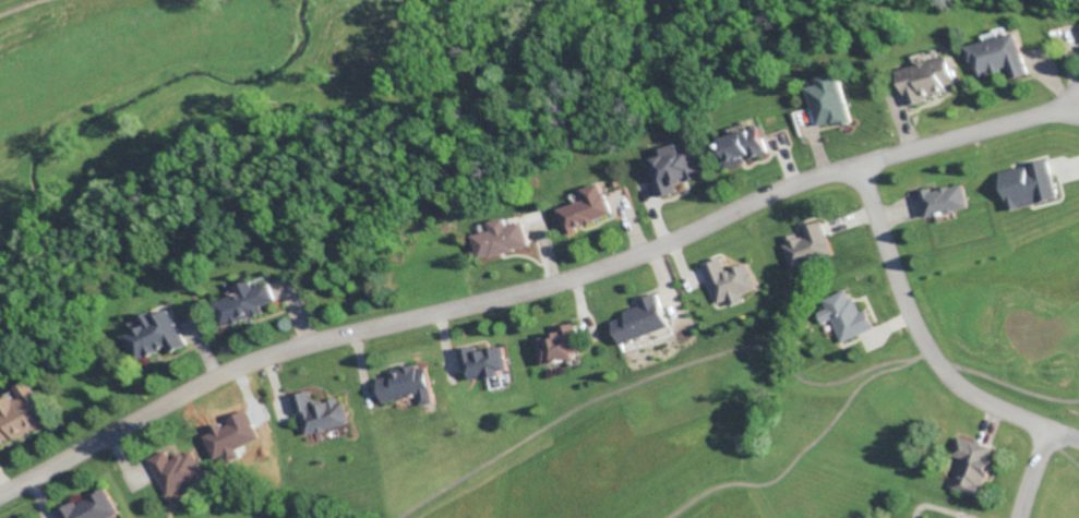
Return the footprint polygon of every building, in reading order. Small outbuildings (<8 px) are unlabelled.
[(974,76),(1007,69),(1009,78),(1027,73),(1018,32),(967,44),(974,76)] [(898,67),(907,103),(950,92),(948,84),(957,82),(950,55),(898,67)] [(819,126),(852,118),(840,69),(818,75),(821,84),(810,87),(819,126)] [(726,170),(732,168),(730,161),(766,150),(758,125),(715,139),(726,170)] [(659,196),(678,190),(676,184),(701,177),(692,146),(681,149),(679,145),(647,155),(659,196)] [(1008,210),(1058,196),(1047,157),(1027,163),(1027,165),(998,173),(1008,210)] [(557,209),(565,231),(613,214),(601,181),(581,188),(585,199),(557,209)] [(918,189),(925,217),(968,205),(962,182),(930,191),(929,186),(918,189)] [(471,235),(477,258),(528,246),(523,222),(507,225),(505,217),(488,221),(490,230),(471,235)] [(788,262),(829,250),(821,220),(801,225),(804,235),(793,238),(791,234),(781,237),(788,262)] [(703,263),(717,303),(727,300),(729,305),(743,300),(741,293),(757,288),(747,261),(725,269),(721,257),(703,263)] [(222,326),(261,313),(259,306),(275,300),(269,282),(253,288),(250,280),(236,284),(238,293),(214,301),(222,326)] [(873,328),(865,308),(859,311),(853,296),(848,298),(844,289),(821,299),(825,309),(817,313),(821,323),(830,319),(840,342),(873,328)] [(669,326),(656,292),(635,300),(637,306),(622,311),(624,317),(610,322),(619,344),(669,326)] [(187,344),(170,307),(153,315),(124,329),(139,360),(167,346),(170,352),(187,344)] [(535,339),(541,365),(582,354),(574,323),(551,329),(552,335),(535,339)] [(508,372),(502,341),(461,349),(466,380),(508,372)] [(382,402),(418,395),(420,405),(433,402),(426,365),(376,375),(382,402)] [(48,421),(30,379),(15,386),(18,393),(0,400),(0,442),(48,421)] [(350,424),(343,396),(313,404),(310,390),(293,394),(303,435),(350,424)] [(962,459),(952,488),(978,497),(995,448),(958,436),(951,455),(962,459)] [(203,474),(191,449),(169,459),(165,450),(148,458),(165,493),(203,474)] [(118,513),(105,487),(57,510),(61,517),(108,517),(118,513)]
